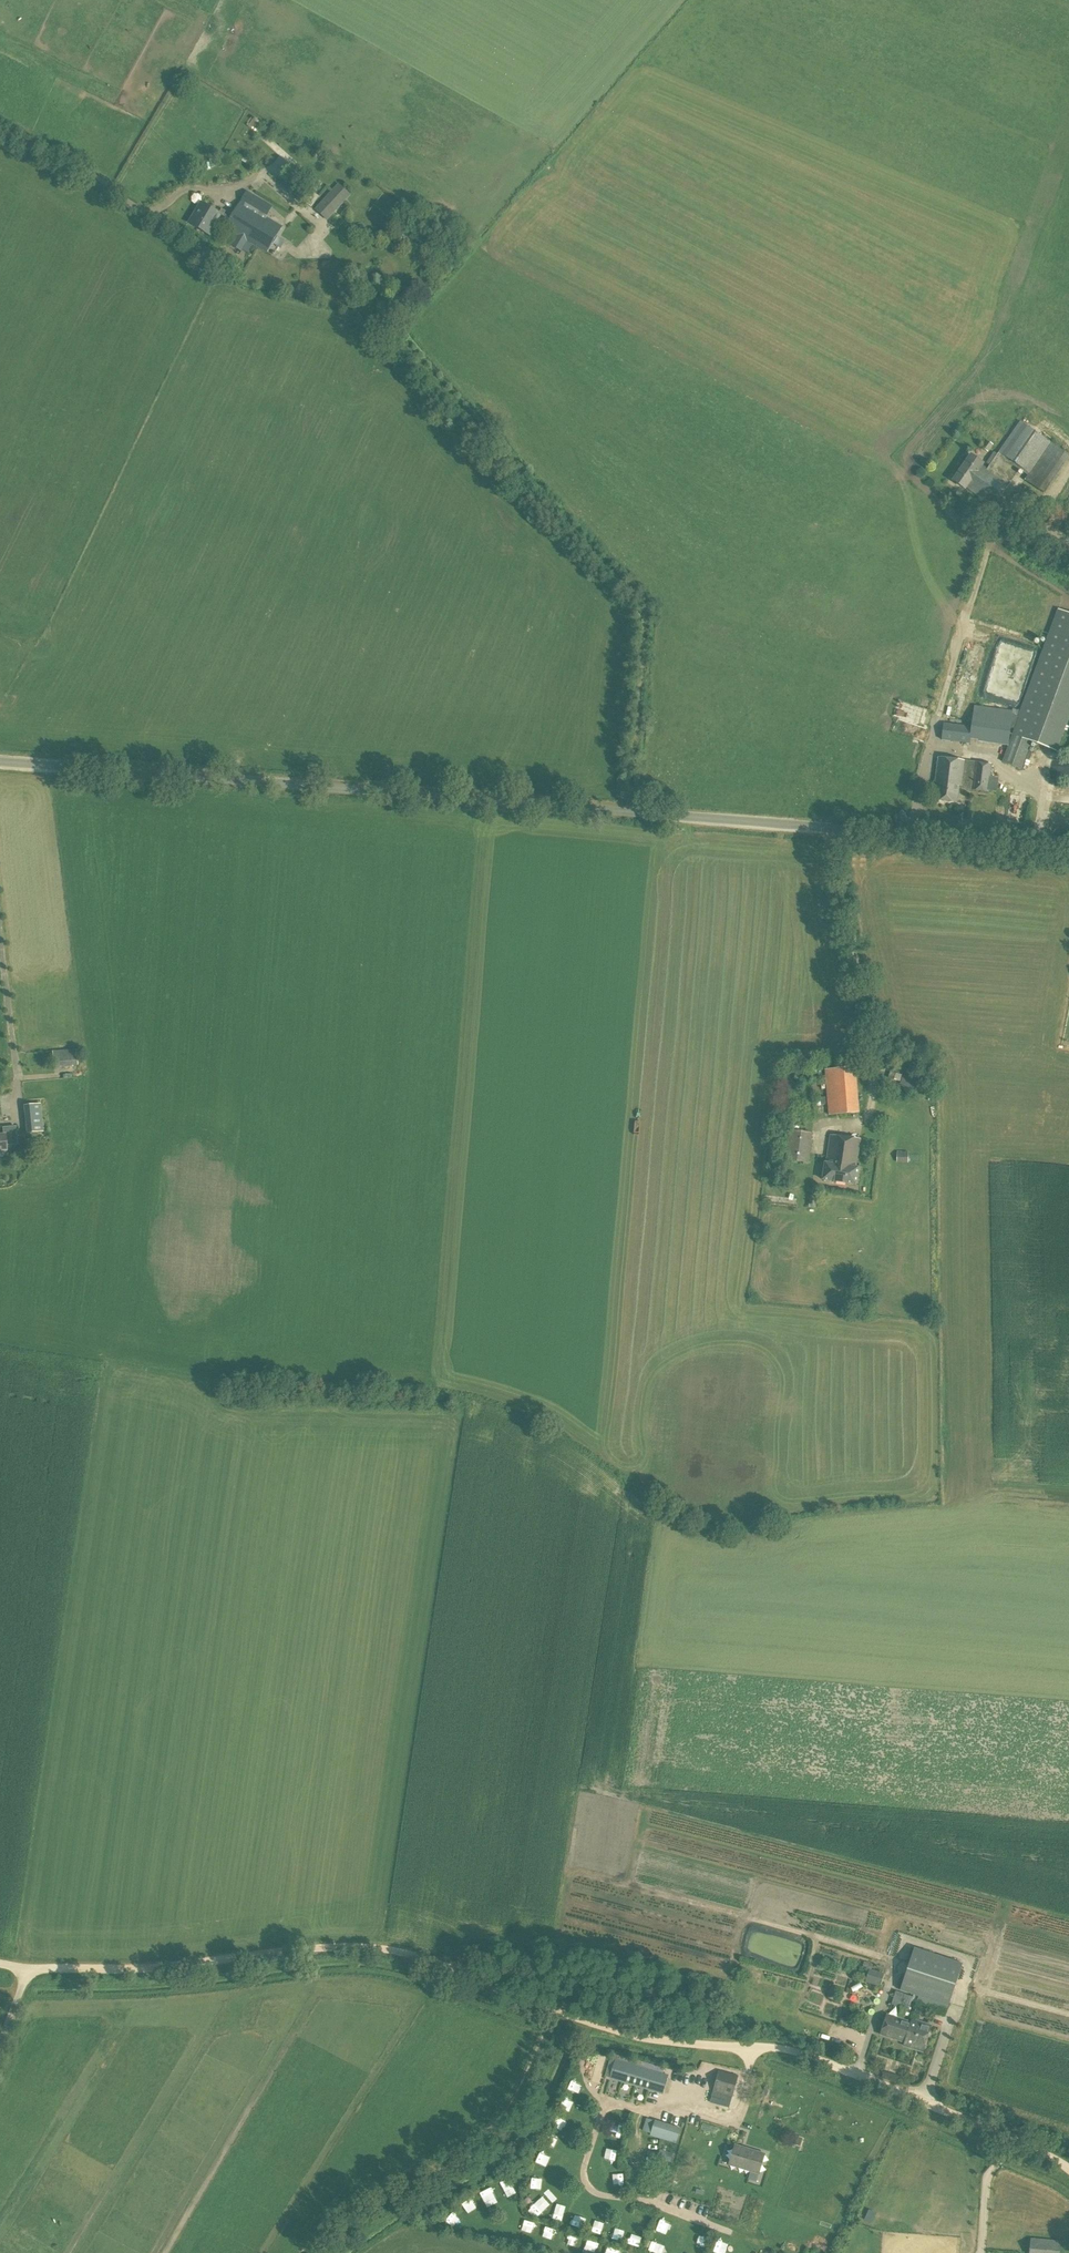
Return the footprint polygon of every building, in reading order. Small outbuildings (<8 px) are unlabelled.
[(214,211),(202,231),(209,235),(218,221),(225,226),(224,228),(236,236),(231,245),(246,254),(251,245),(265,253),(281,226),(266,217),(271,208),(283,219),(292,208),(264,182),(254,193),(265,203),(246,192),(230,219),(223,215),(224,212),(216,207),(214,211)] [(327,220),(351,195),(339,184),(315,209),(327,220)] [(202,231),(214,211),(200,203),(189,224),(202,231)] [(306,245),(307,235),(297,235),(297,245),(306,245)] [(1068,458),(1068,456),(1020,422),(988,469),(982,465),(983,463),(971,455),(954,481),(965,489),(966,487),(994,506),(1010,484),(1009,484),(1020,469),(1028,475),(1025,480),(1044,493),(1068,458)] [(994,434),(1001,439),(1005,433),(998,428),(994,434)] [(988,452),(993,445),(987,440),(982,448),(988,452)] [(1009,518),(998,534),(1009,542),(1020,526),(1009,518)] [(1002,762),(1022,770),(1032,742),(1057,751),(1068,719),(1068,613),(1058,609),(1019,716),(1012,714),(1010,728),(1014,729),(1002,762)] [(1039,653),(1007,641),(1002,656),(1034,668),(1039,653)] [(969,682),(967,692),(980,695),(990,650),(974,646),(966,682),(969,682)] [(914,708),(911,713),(920,718),(923,714),(914,708)] [(953,723),(944,721),(942,740),(951,741),(953,724),(953,723)] [(972,725),(963,724),(961,743),(970,744),(972,725)] [(988,792),(992,764),(939,757),(935,783),(937,783),(935,800),(957,803),(957,802),(959,786),(961,786),(962,789),(965,789),(972,790),(988,792)] [(53,1068),(73,1067),(72,1065),(77,1065),(76,1049),(52,1051),(53,1068)] [(856,1067),(825,1070),(826,1078),(857,1076),(856,1067)] [(41,1127),(87,1128),(87,1087),(32,1087),(32,1112),(41,1112),(41,1127)] [(829,1115),(860,1112),(858,1095),(827,1097),(829,1115)] [(7,1150),(7,1144),(26,1142),(24,1122),(4,1125),(5,1133),(0,1133),(0,1151),(7,1150)] [(809,1163),(812,1132),(789,1129),(786,1160),(809,1163)] [(854,1167),(858,1139),(829,1135),(825,1156),(815,1155),(814,1161),(823,1163),(821,1180),(854,1185),(857,1168),(854,1167)] [(896,1163),(908,1162),(908,1152),(896,1152),(896,1163)] [(816,1208),(817,1196),(809,1195),(808,1208),(816,1208)] [(949,2006),(963,1963),(915,1948),(901,1991),(918,1996),(916,2005),(937,2011),(940,2003),(949,2006)] [(880,1986),(884,1971),(872,1968),(872,1964),(864,1962),(863,1968),(868,1969),(865,1982),(880,1986)] [(903,2042),(910,2022),(904,2020),(907,2010),(908,2010),(913,1996),(895,1991),(891,2004),(901,2007),(897,2018),(886,2014),(879,2035),(903,2042)] [(910,2022),(903,2042),(903,2045),(921,2051),(929,2025),(910,2019),(910,2022)] [(610,2059),(615,2061),(610,2079),(663,2094),(669,2075),(663,2073),(665,2068),(635,2058),(634,2060),(612,2053),(610,2059)] [(733,2096),(739,2075),(719,2070),(714,2090),(711,2102),(729,2108),(732,2095),(733,2096)] [(571,2090),(580,2094),(584,2085),(575,2081),(571,2090)] [(655,2120),(646,2118),(643,2131),(651,2133),(650,2135),(677,2143),(681,2128),(655,2120)] [(795,2137),(792,2144),(800,2146),(802,2140),(795,2137)] [(662,2144),(642,2139),(637,2154),(657,2159),(657,2158),(670,2162),(675,2148),(662,2144)] [(758,2174),(764,2154),(733,2145),(727,2165),(758,2174)] [(607,2147),(606,2157),(619,2157),(620,2148),(607,2147)] [(613,2179),(622,2184),(627,2175),(618,2171),(613,2179)] [(542,2210),(552,2202),(548,2197),(538,2205),(542,2210)] [(557,2206),(556,2214),(567,2216),(568,2208),(557,2206)] [(524,2230),(535,2231),(536,2219),(525,2219),(524,2230)] [(595,2227),(604,2231),(608,2223),(599,2219),(595,2227)] [(548,2224),(546,2233),(553,2235),(556,2227),(548,2224)] [(637,2241),(645,2237),(641,2228),(633,2232),(637,2241)] [(571,2234),(569,2244),(579,2246),(581,2235),(571,2234)] [(1031,2238),(1030,2252),(1060,2252),(1061,2241),(1031,2238)] [(592,2239),(589,2248),(598,2251),(601,2242),(592,2239)] [(652,2242),(650,2251),(659,2252),(660,2243),(652,2242)]
